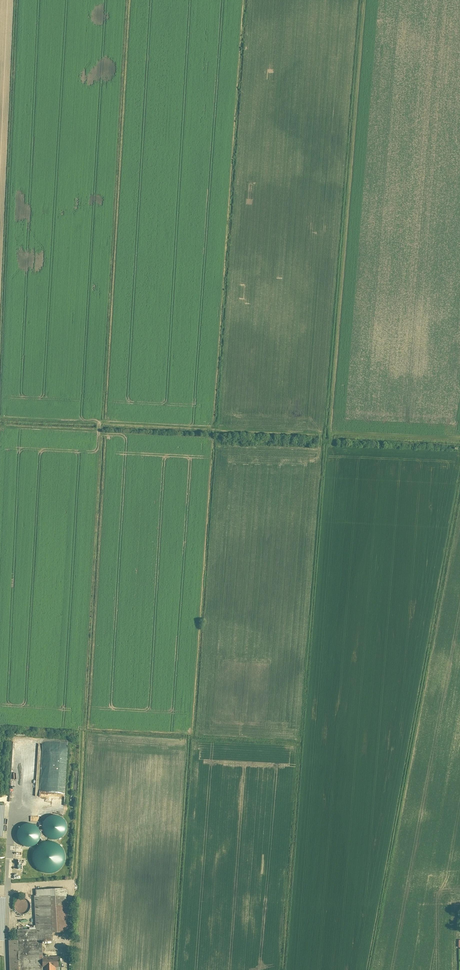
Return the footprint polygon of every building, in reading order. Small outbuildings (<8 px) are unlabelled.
[(9,969),(44,969),(44,961),(43,942),(54,941),(54,932),(69,931),(67,889),(34,890),(36,929),(15,930),(15,940),(8,940),(9,969)] [(28,899),(27,898),(25,897),(21,897),(19,899),(16,901),(15,904),(15,907),(16,910),(18,912),(19,912),(22,913),(24,913),(27,912),(29,910),(31,908),(31,905),(30,901),(28,899)] [(60,960),(56,960),(44,961),(44,969),(61,969),(60,960)]
